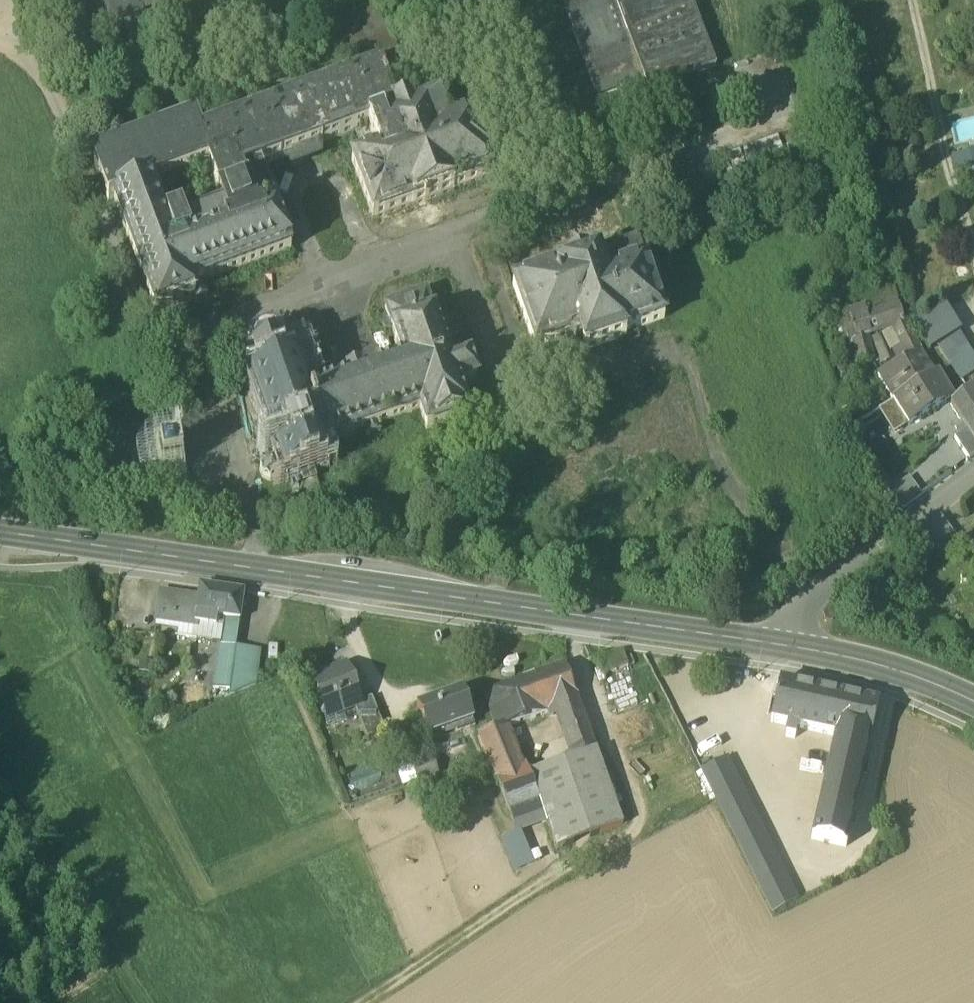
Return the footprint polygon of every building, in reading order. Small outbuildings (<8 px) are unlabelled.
[(248,35),(245,37),(251,52),(254,51),(271,97),(92,164),(107,205),(113,202),(155,315),(205,296),(201,285),(289,252),(259,170),(368,129),(377,153),(351,163),(372,219),(411,205),(412,207),(455,191),(454,189),(492,174),(472,121),(466,122),(447,130),(437,103),(410,112),(404,97),(401,88),(405,87),(392,52),(394,52),(379,13),(321,34),(335,74),(283,93),(266,46),(270,45),(264,30),(261,31),(249,0),(235,0),(248,35)] [(109,35),(139,23),(138,21),(195,0),(96,0),(109,35)] [(565,18),(596,101),(618,93),(631,127),(679,109),(670,86),(715,70),(689,0),(559,0),(565,18)] [(464,75),(404,97),(410,112),(437,103),(456,95),(466,122),(472,121),(477,119),(467,92),(470,91),(464,75)] [(139,93),(141,101),(156,98),(154,90),(139,93)] [(576,336),(582,354),(624,339),(623,335),(663,321),(643,264),(640,264),(635,248),(598,261),(597,257),(585,261),(584,257),(564,264),(565,268),(511,287),(533,351),(576,336)] [(317,391),(311,373),(300,377),(323,444),(363,430),(366,438),(381,433),(378,425),(419,410),(426,431),(469,416),(459,387),(477,381),(470,359),(451,365),(433,314),(432,314),(425,293),(385,306),(393,328),(391,328),(402,361),(361,375),(359,370),(344,376),(346,381),(317,391)] [(844,316),(857,364),(873,360),(866,335),(903,323),(895,299),(844,316)] [(932,352),(939,348),(958,335),(961,333),(943,306),(913,324),(932,352)] [(894,332),(908,359),(920,353),(906,325),(894,332)] [(948,362),(967,349),(958,335),(939,348),(948,362)] [(328,460),(323,444),(300,377),(295,365),(286,367),(279,348),(282,345),(281,344),(281,343),(277,346),(270,341),(270,337),(267,337),(267,341),(256,345),(254,342),(252,344),(254,347),(250,355),(247,355),(246,357),(249,358),(250,358),(256,378),(250,380),(246,379),(245,381),(250,383),(256,401),(252,402),(260,424),(264,422),(269,439),(265,440),(266,443),(270,441),(275,457),(272,458),(272,460),(264,463),(260,471),(262,478),(270,482),(279,479),(279,480),(283,478),(283,480),(285,479),(286,483),(288,482),(287,478),(326,465),(327,469),(330,468),(329,464),(330,464),(329,462),(333,461),(332,458),(328,460)] [(295,365),(300,377),(311,373),(299,338),(281,344),(282,345),(279,348),(286,367),(295,365)] [(961,381),(973,372),(973,360),(967,349),(948,362),(961,381)] [(891,401),(893,400),(934,375),(920,353),(908,359),(878,375),(891,401)] [(938,373),(934,375),(893,400),(908,425),(953,398),(938,373)] [(954,400),(951,403),(967,430),(973,440),(973,387),(954,400)] [(894,434),(908,425),(893,400),(891,401),(878,409),(894,434)] [(968,460),(973,456),(973,440),(967,430),(954,438),(968,460)] [(909,476),(889,491),(902,509),(922,494),(909,476)] [(918,532),(936,555),(958,537),(941,515),(918,532)] [(200,586),(198,597),(196,614),(200,614),(199,623),(216,626),(217,617),(224,618),(239,620),(243,593),(200,586)] [(198,627),(199,623),(200,614),(196,614),(198,597),(159,592),(155,621),(180,624),(198,627)] [(198,627),(180,624),(179,630),(178,635),(220,641),(224,618),(217,617),(216,626),(199,623),(198,627)] [(217,664),(248,669),(251,649),(235,647),(239,620),(224,618),(220,641),(217,664)] [(180,624),(155,621),(154,626),(179,630),(180,624)] [(248,669),(217,664),(213,687),(229,689),(228,697),(259,684),(263,651),(251,649),(248,669)] [(485,694),(497,729),(497,730),(507,726),(548,712),(546,707),(553,704),(576,696),(565,665),(534,675),(534,676),(485,694)] [(323,714),(326,713),(340,707),(341,712),(355,706),(361,704),(360,702),(348,671),(332,677),(331,672),(313,680),(320,698),(317,699),(323,714)] [(811,838),(846,846),(878,704),(780,683),(770,722),(788,726),(785,737),(794,739),(797,728),(834,736),(827,767),(811,838)] [(417,708),(427,738),(473,721),(463,692),(417,708)] [(553,704),(558,718),(581,710),(576,696),(553,704)] [(355,706),(367,738),(385,731),(372,697),(360,702),(361,704),(355,706)] [(328,717),(341,712),(340,707),(326,713),(328,717)] [(558,718),(563,733),(586,726),(581,710),(558,718)] [(486,755),(498,783),(524,772),(507,729),(508,728),(507,726),(497,730),(497,729),(478,735),(486,755)] [(594,748),(586,726),(563,733),(571,756),(594,748)] [(622,826),(594,748),(571,756),(572,759),(530,773),(529,774),(539,802),(545,818),(556,849),(622,826)] [(724,757),(701,769),(722,811),(744,797),(724,757)] [(412,767),(417,781),(438,773),(433,759),(412,767)] [(529,770),(524,772),(498,783),(509,813),(539,802),(529,774),(530,773),(529,770)] [(729,826),(773,913),(796,901),(744,797),(722,811),(729,826)] [(539,802),(509,813),(515,828),(545,818),(539,802)] [(533,864),(519,831),(500,839),(514,872),(533,864)]
